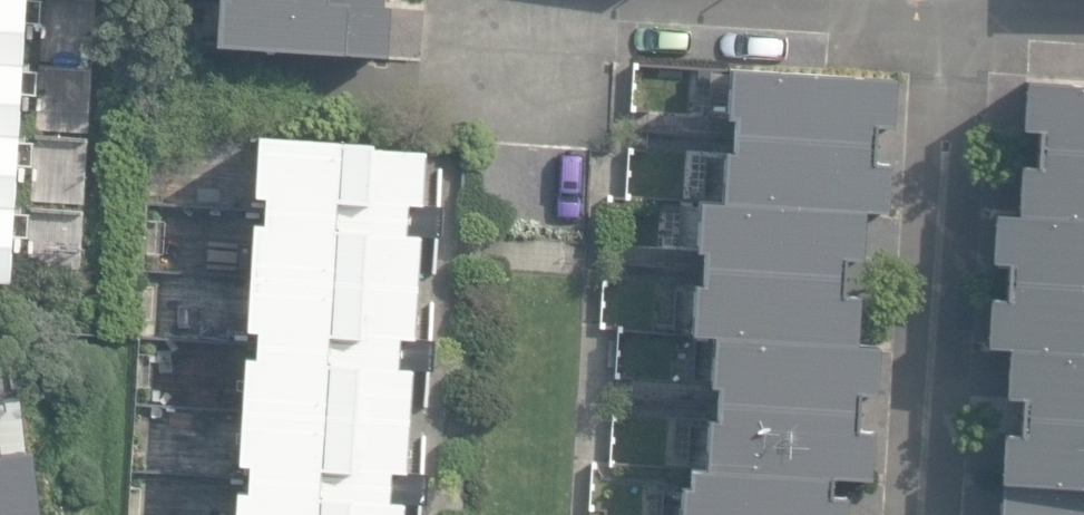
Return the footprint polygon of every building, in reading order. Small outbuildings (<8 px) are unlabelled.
[(13,275),(27,0),(0,0),(0,275),(13,275)] [(218,45),(388,54),(391,5),(385,5),(385,0),(221,0),(218,45)] [(894,126),(895,109),(889,109),(891,79),(729,69),(726,118),(735,119),(734,134),(873,142),(874,125),(894,126)] [(1022,81),(1020,129),(1038,130),(1038,147),(1083,150),(1083,84),(1022,81)] [(871,163),(873,142),(734,134),(733,152),(725,152),(722,201),(863,209),(885,211),(888,164),(871,163)] [(443,221),(444,206),(421,204),(425,149),(258,139),(255,196),(267,197),(266,210),(443,221)] [(1038,147),(1036,167),(1019,166),(1016,215),(1083,219),(1083,150),(1038,147)] [(862,258),(864,241),(861,241),(863,209),(722,201),(699,200),(696,250),(705,250),(704,267),(842,276),(843,257),(862,258)] [(442,236),(443,221),(266,210),(265,224),(253,224),(250,275),(415,285),(418,235),(442,236)] [(1016,215),(993,214),(990,263),(1007,264),(1006,281),(1083,286),(1083,219),(1016,215)] [(841,295),(842,276),(704,267),(703,285),(694,284),(691,334),(713,335),(855,344),(857,309),(862,309),(863,296),(841,295)] [(434,355),(435,340),(412,338),(415,285),(250,275),(246,330),(258,330),(257,343),(434,355)] [(1006,281),(1005,300),(987,299),(985,346),(1007,347),(1083,352),(1083,286),(1006,281)] [(880,393),(881,377),(874,376),(876,345),(855,344),(713,335),(710,386),(719,386),(718,401),(856,410),(857,392),(880,393)] [(433,371),(434,355),(257,343),(256,358),(246,357),(242,409),(408,420),(412,369),(433,371)] [(1007,347),(1004,397),(1021,398),(1020,415),(1083,419),(1083,352),(1007,347)] [(874,431),(855,430),(856,410),(718,401),(717,419),(709,419),(705,470),(830,477),(867,479),(869,444),(873,444),(874,431)] [(427,489),(428,473),(405,471),(408,420),(242,409),(239,463),(250,463),(249,477),(427,489)] [(1020,415),(1019,435),(1003,434),(1000,481),(1083,486),(1083,419),(1020,415)] [(38,453),(4,457),(0,420),(0,514),(45,514),(38,453)] [(830,477),(705,470),(690,469),(689,486),(680,486),(678,514),(844,514),(844,511),(849,511),(850,496),(829,495),(830,477)] [(427,489),(249,477),(248,492),(237,491),(235,514),(402,514),(403,502),(427,503),(427,489)] [(1000,481),(998,514),(1083,514),(1083,486),(1000,481)]
